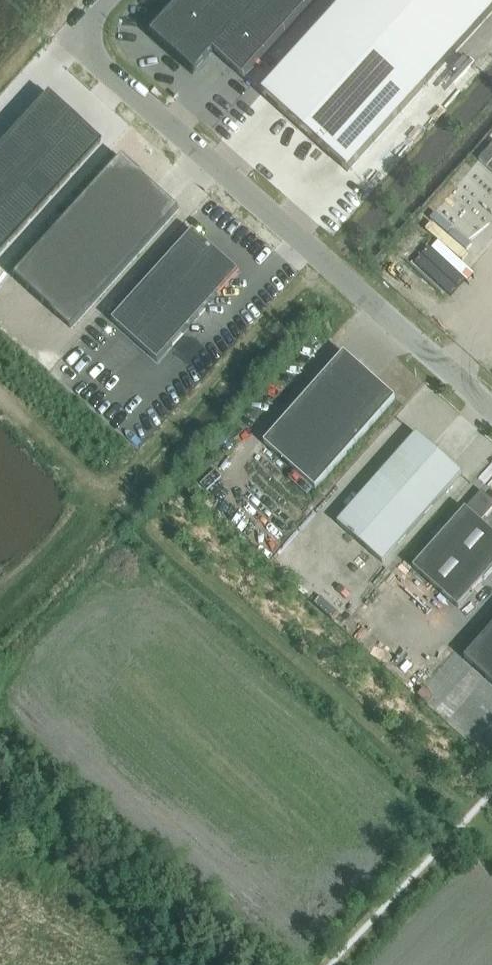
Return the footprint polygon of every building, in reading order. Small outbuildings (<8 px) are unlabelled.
[(148,33),(193,73),(213,51),(243,78),(314,0),(178,0),(148,33)] [(261,94),(348,172),(491,13),(491,0),(346,0),(261,94)] [(46,92),(0,143),(0,252),(100,141),(46,92)] [(119,156),(11,275),(71,329),(179,210),(119,156)] [(157,363),(239,273),(194,232),(112,322),(157,363)] [(316,488),(396,398),(344,353),(264,443),(316,488)] [(382,563),(462,473),(417,433),(338,523),(382,563)] [(491,509),(491,500),(482,491),(413,568),(458,608),(491,569),(491,532),(481,522),(491,509)] [(464,658),(491,683),(491,627),(464,658)]
